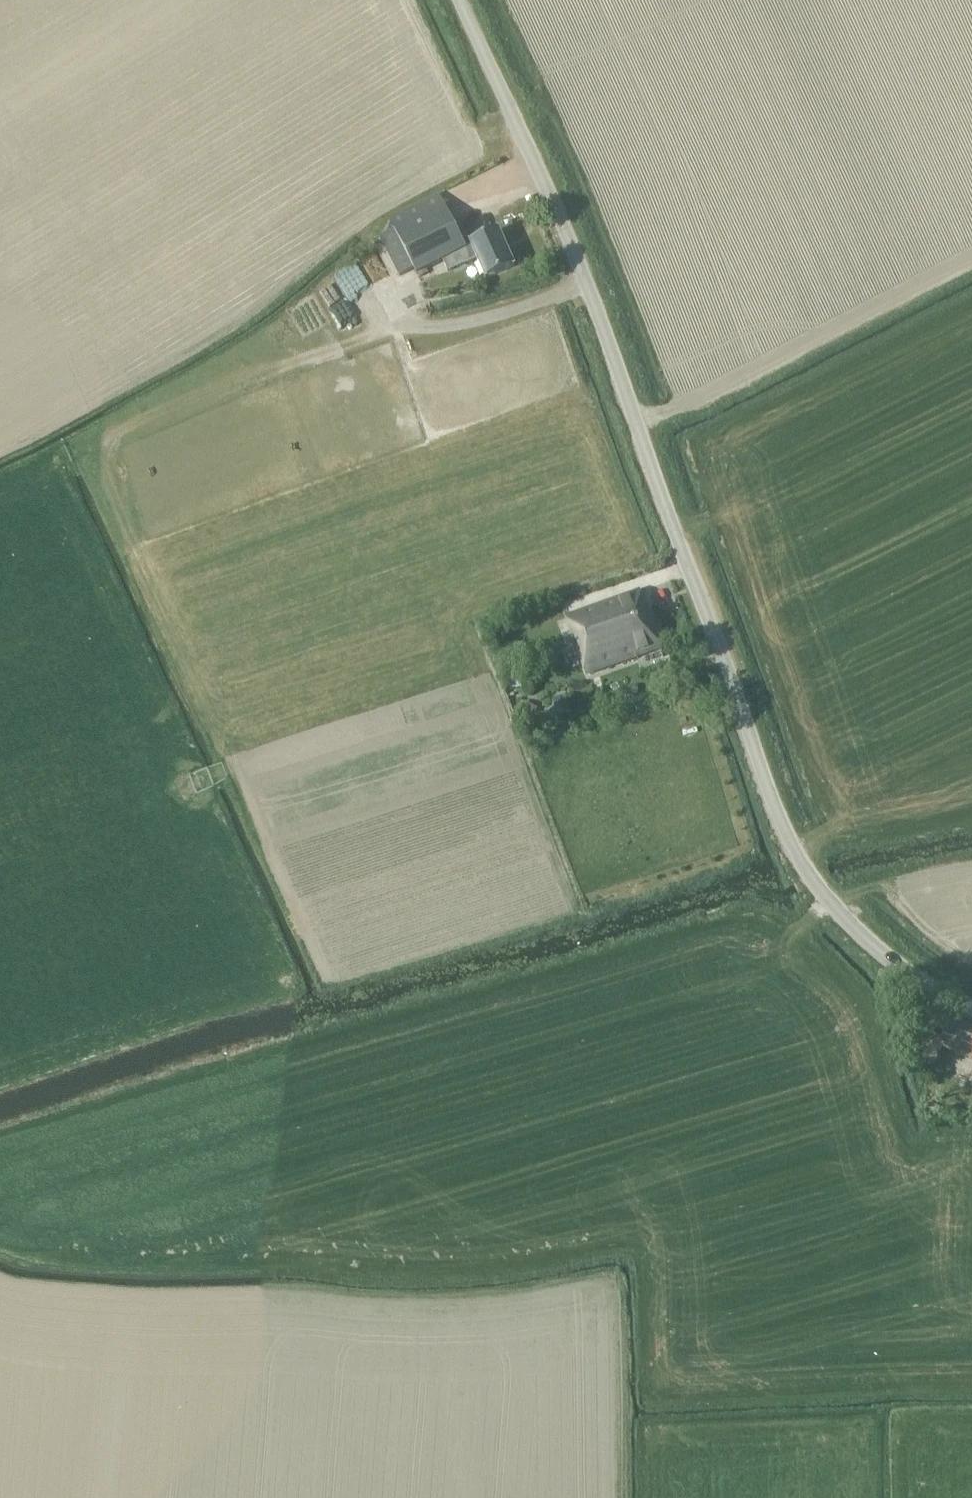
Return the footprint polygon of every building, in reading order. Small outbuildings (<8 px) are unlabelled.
[(466,248),(444,206),(439,195),(389,220),(394,230),(379,238),(399,277),(415,269),(417,272),(444,260),(449,271),(478,259),(487,279),(514,267),(499,232),(470,244),(471,245),(466,248)] [(585,673),(660,648),(642,591),(567,615),(585,673)] [(521,687),(519,679),(508,682),(510,690),(521,687)] [(952,1016),(941,1038),(928,1032),(917,1058),(935,1067),(943,1047),(971,1061),(971,1025),(952,1016)]
